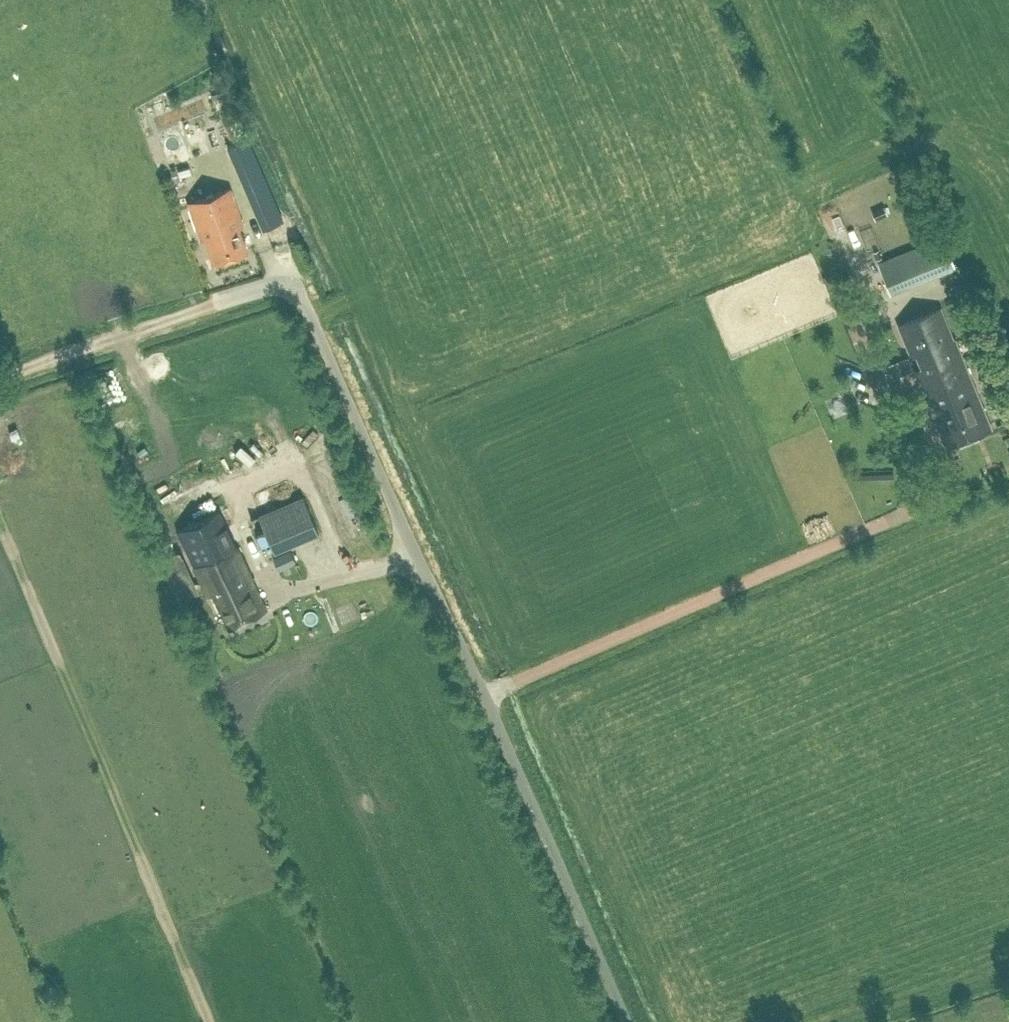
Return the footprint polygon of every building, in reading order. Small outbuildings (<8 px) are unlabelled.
[(267,225),(282,217),(246,136),(238,117),(223,124),(231,143),(230,143),(267,225)] [(168,182),(186,172),(179,159),(161,169),(168,182)] [(247,249),(239,226),(243,225),(230,186),(188,200),(200,239),(205,237),(213,260),(247,249)] [(943,235),(878,261),(889,288),(954,261),(943,235)] [(878,247),(872,250),(876,257),(881,255),(878,247)] [(952,338),(938,307),(897,325),(910,356),(918,353),(923,365),(914,370),(924,393),(969,373),(954,337),(952,338)] [(910,367),(905,354),(881,364),(887,377),(910,367)] [(969,373),(924,393),(929,405),(931,404),(935,413),(933,413),(946,445),(991,426),(969,373)] [(212,481),(231,473),(227,464),(208,472),(212,481)] [(171,512),(199,500),(192,484),(165,496),(171,512)] [(274,550),(318,531),(302,495),(259,514),(274,550)] [(266,607),(235,542),(219,510),(178,532),(207,595),(213,593),(228,625),(266,607)] [(278,571),(296,562),(289,548),(271,557),(278,571)]
